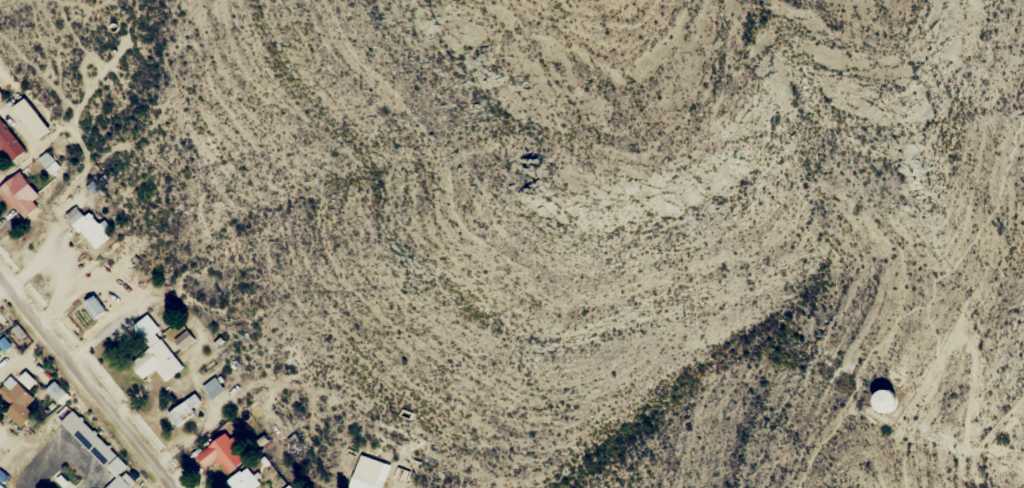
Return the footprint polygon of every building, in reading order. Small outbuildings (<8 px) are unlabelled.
[(38,140),(49,130),(24,98),(12,107),(38,140)] [(12,161),(24,153),(0,117),(0,154),(5,151),(12,161)] [(38,208),(33,201),(39,196),(19,171),(0,186),(0,192),(22,220),(38,208)] [(67,214),(93,250),(109,238),(90,213),(84,217),(76,207),(67,214)] [(85,303),(95,317),(105,311),(94,296),(85,303)] [(165,381),(183,367),(145,316),(130,327),(148,350),(130,364),(142,379),(156,369),(165,381)] [(173,341),(182,351),(194,340),(185,330),(173,341)] [(21,427),(42,402),(11,375),(0,387),(0,396),(11,406),(5,413),(21,427)] [(225,390),(214,377),(201,387),(212,400),(225,390)] [(46,391),(57,401),(65,392),(54,382),(46,391)] [(886,413),(881,412),(877,411),(874,407),(872,403),(871,399),(873,394),(875,391),(878,388),(882,387),(886,387),(890,388),(894,390),(896,394),(898,397),(898,402),(896,406),(894,409),(890,412),(886,413)] [(167,414),(176,427),(203,405),(194,393),(167,414)] [(139,474),(125,487),(100,487),(112,476),(57,421),(70,408),(139,474)] [(226,475),(245,460),(225,433),(195,455),(205,468),(215,460),(226,475)] [(388,465),(360,456),(349,487),(381,487),(388,465)] [(246,466),(224,483),(228,487),(255,487),(260,484),(246,466)]
